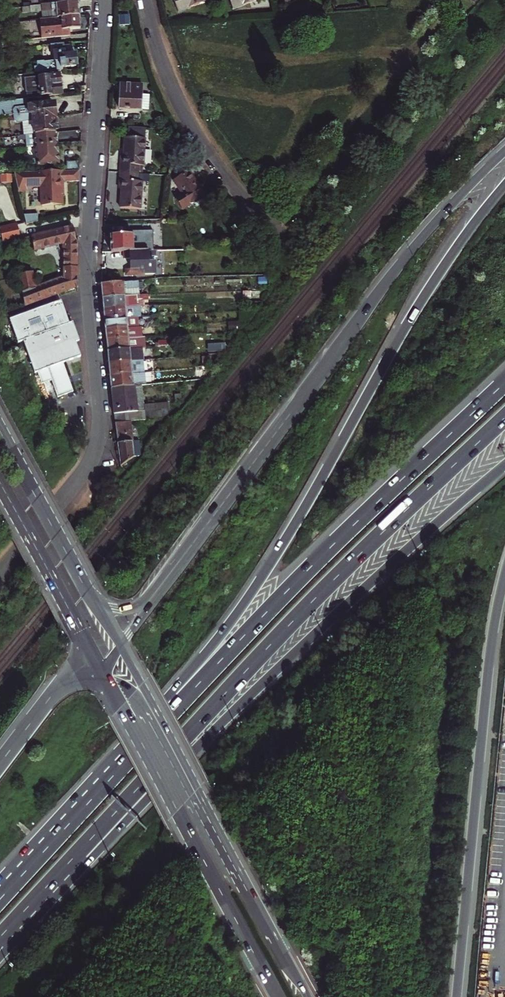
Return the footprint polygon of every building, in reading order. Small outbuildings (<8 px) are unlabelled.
[(206,1),(206,0),(173,0),(177,12),(206,1)] [(254,0),(229,0),(232,8),(254,0)] [(78,16),(77,2),(30,6),(22,7),(23,13),(52,10),(52,12),(57,11),(58,18),(78,16)] [(79,29),(78,16),(58,18),(39,20),(41,38),(70,36),(69,30),(79,29)] [(30,30),(29,21),(17,22),(18,31),(30,30)] [(33,63),(35,74),(62,71),(62,69),(65,69),(64,67),(76,66),(75,55),(73,56),(72,50),(69,48),(54,49),(55,62),(43,64),(43,62),(33,63)] [(28,99),(61,96),(59,75),(48,76),(49,78),(26,80),(28,99)] [(141,93),(142,85),(121,83),(119,108),(147,110),(148,93),(141,93)] [(54,118),(52,104),(28,106),(27,99),(0,102),(0,116),(8,116),(39,112),(39,120),(54,118)] [(33,121),(34,134),(55,133),(54,118),(39,120),(39,112),(8,116),(8,120),(13,120),(17,122),(33,121)] [(138,166),(144,167),(147,129),(130,128),(129,139),(127,139),(125,154),(123,154),(121,173),(137,175),(138,166)] [(18,147),(35,145),(56,144),(55,133),(34,134),(17,136),(18,147)] [(56,144),(35,145),(36,158),(30,159),(30,162),(27,162),(28,166),(58,163),(56,144)] [(66,161),(66,169),(78,171),(79,162),(66,161)] [(63,170),(40,170),(41,204),(62,203),(61,193),(61,187),(63,187),(63,182),(78,182),(78,171),(66,169),(63,170)] [(188,193),(179,199),(186,209),(209,195),(193,170),(179,179),(188,193)] [(120,192),(122,192),(121,208),(141,210),(143,183),(137,182),(137,175),(121,173),(120,192)] [(35,217),(24,219),(25,225),(36,222),(35,217)] [(20,238),(17,224),(0,228),(3,242),(12,240),(20,238)] [(73,228),(25,238),(27,250),(63,244),(63,278),(35,288),(32,272),(17,275),(23,304),(77,288),(76,240),(73,228)] [(110,235),(111,252),(123,251),(153,251),(153,231),(132,231),(132,235),(110,235)] [(153,251),(123,251),(124,258),(130,258),(130,271),(130,275),(155,274),(154,257),(157,257),(157,256),(166,256),(166,250),(153,251)] [(135,281),(102,284),(103,298),(125,296),(136,295),(135,289),(140,288),(139,283),(135,283),(135,281)] [(125,296),(103,298),(104,309),(137,306),(145,305),(144,295),(136,295),(125,296)] [(9,318),(16,340),(68,324),(61,301),(9,318)] [(137,306),(104,309),(105,320),(127,317),(133,317),(138,317),(137,306)] [(127,317),(105,320),(106,330),(134,327),(133,317),(127,317)] [(21,339),(26,355),(76,337),(71,323),(68,324),(16,340),(16,341),(21,339)] [(106,330),(107,340),(128,338),(128,336),(140,335),(139,326),(134,327),(106,330)] [(142,348),(146,348),(145,335),(140,335),(128,336),(128,338),(107,340),(108,351),(142,348)] [(76,337),(26,355),(32,372),(35,371),(39,383),(46,380),(46,375),(64,373),(61,363),(78,358),(74,343),(77,342),(76,337)] [(108,351),(109,364),(143,360),(142,348),(108,351)] [(143,360),(109,364),(110,376),(144,372),(143,360)] [(146,385),(144,372),(110,376),(112,389),(135,387),(146,385)] [(46,375),(46,380),(49,380),(54,398),(70,393),(68,385),(70,384),(68,377),(65,377),(64,373),(46,375)] [(112,389),(115,424),(129,422),(144,420),(143,406),(137,406),(135,387),(112,389)] [(115,424),(120,466),(133,457),(139,456),(137,442),(131,442),(129,422),(115,424)]
